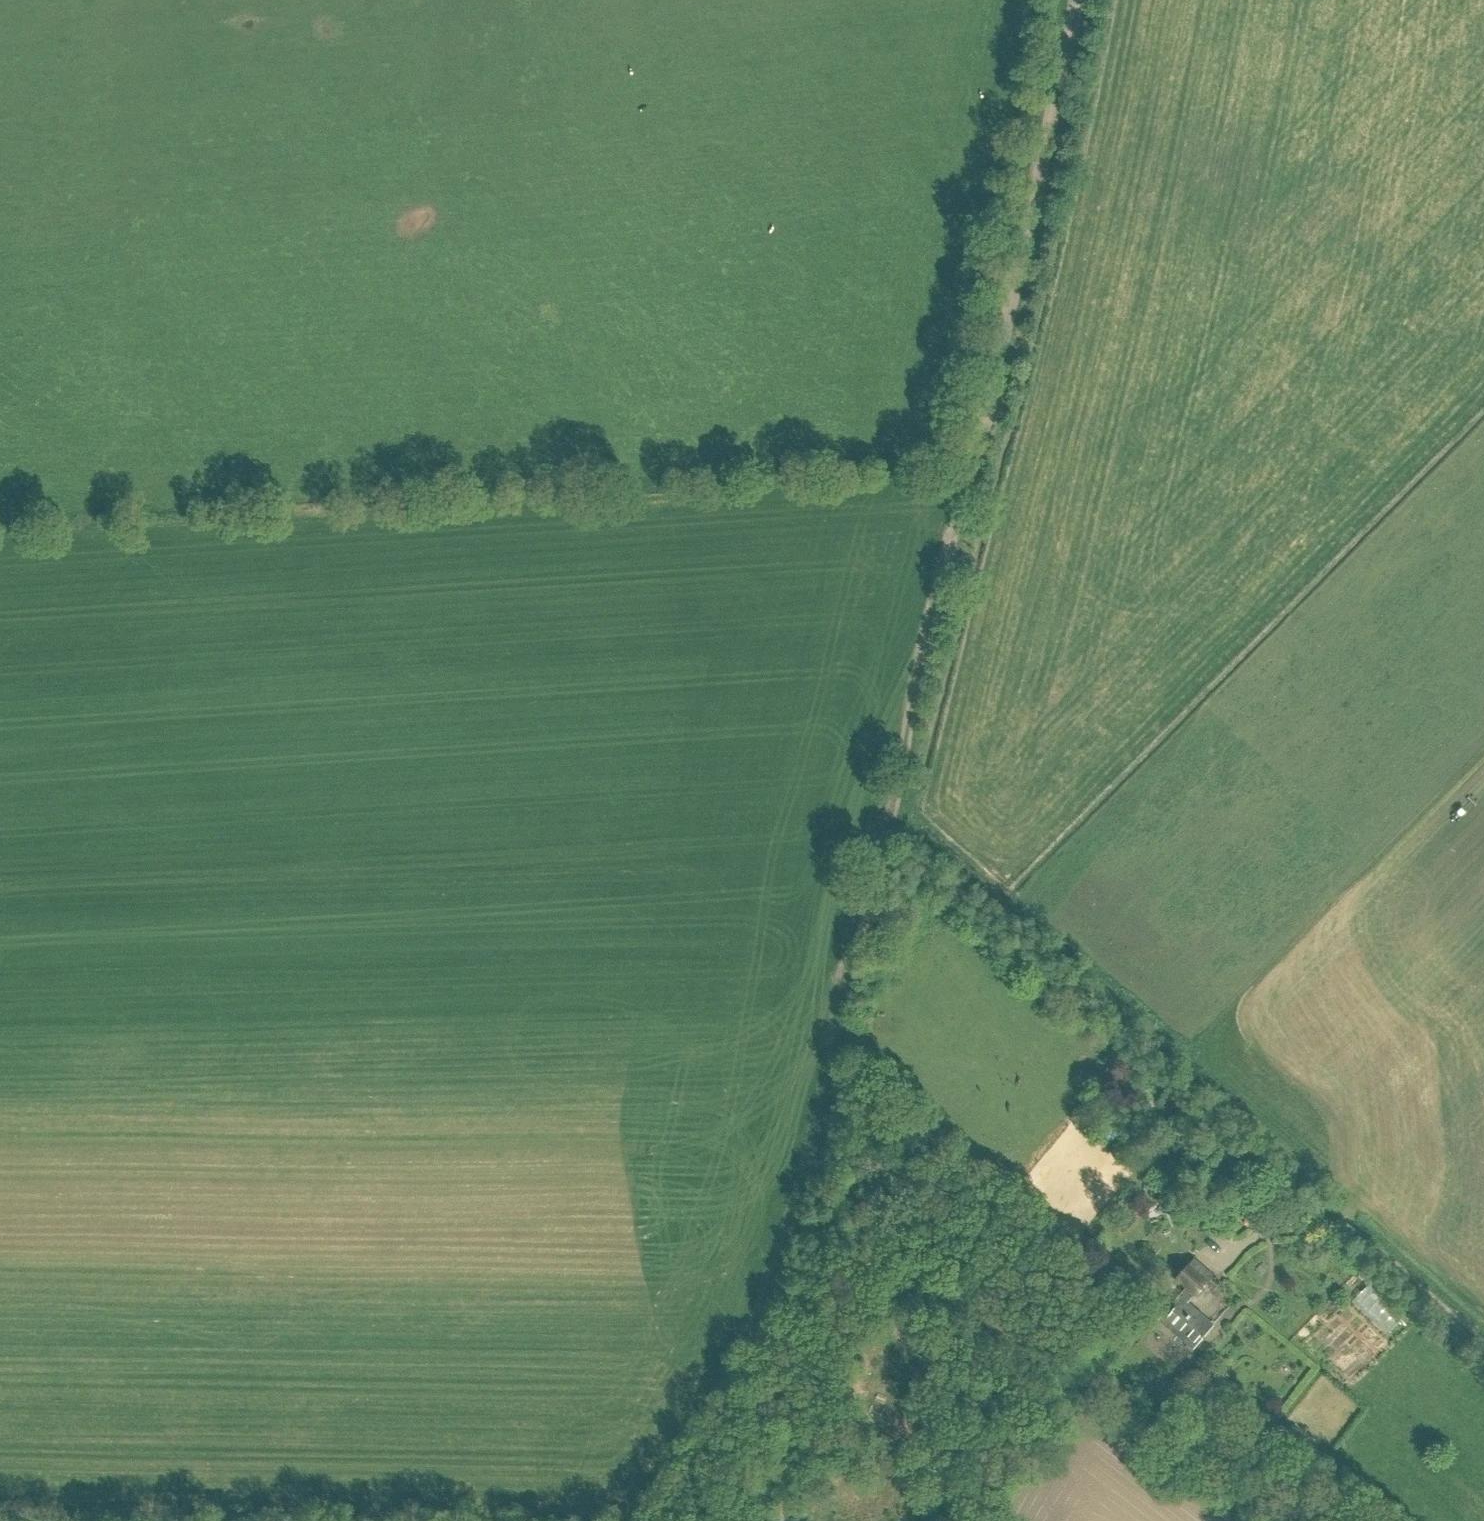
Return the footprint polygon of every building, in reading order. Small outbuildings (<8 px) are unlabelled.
[(1208,1231),(1217,1223),(1203,1209),(1194,1217),(1208,1231)] [(1176,1280),(1185,1288),(1191,1293),(1197,1298),(1210,1284),(1208,1282),(1215,1274),(1195,1257),(1176,1280)] [(1193,1349),(1212,1327),(1185,1304),(1193,1296),(1190,1293),(1191,1293),(1185,1288),(1177,1297),(1158,1319),(1193,1349)]
